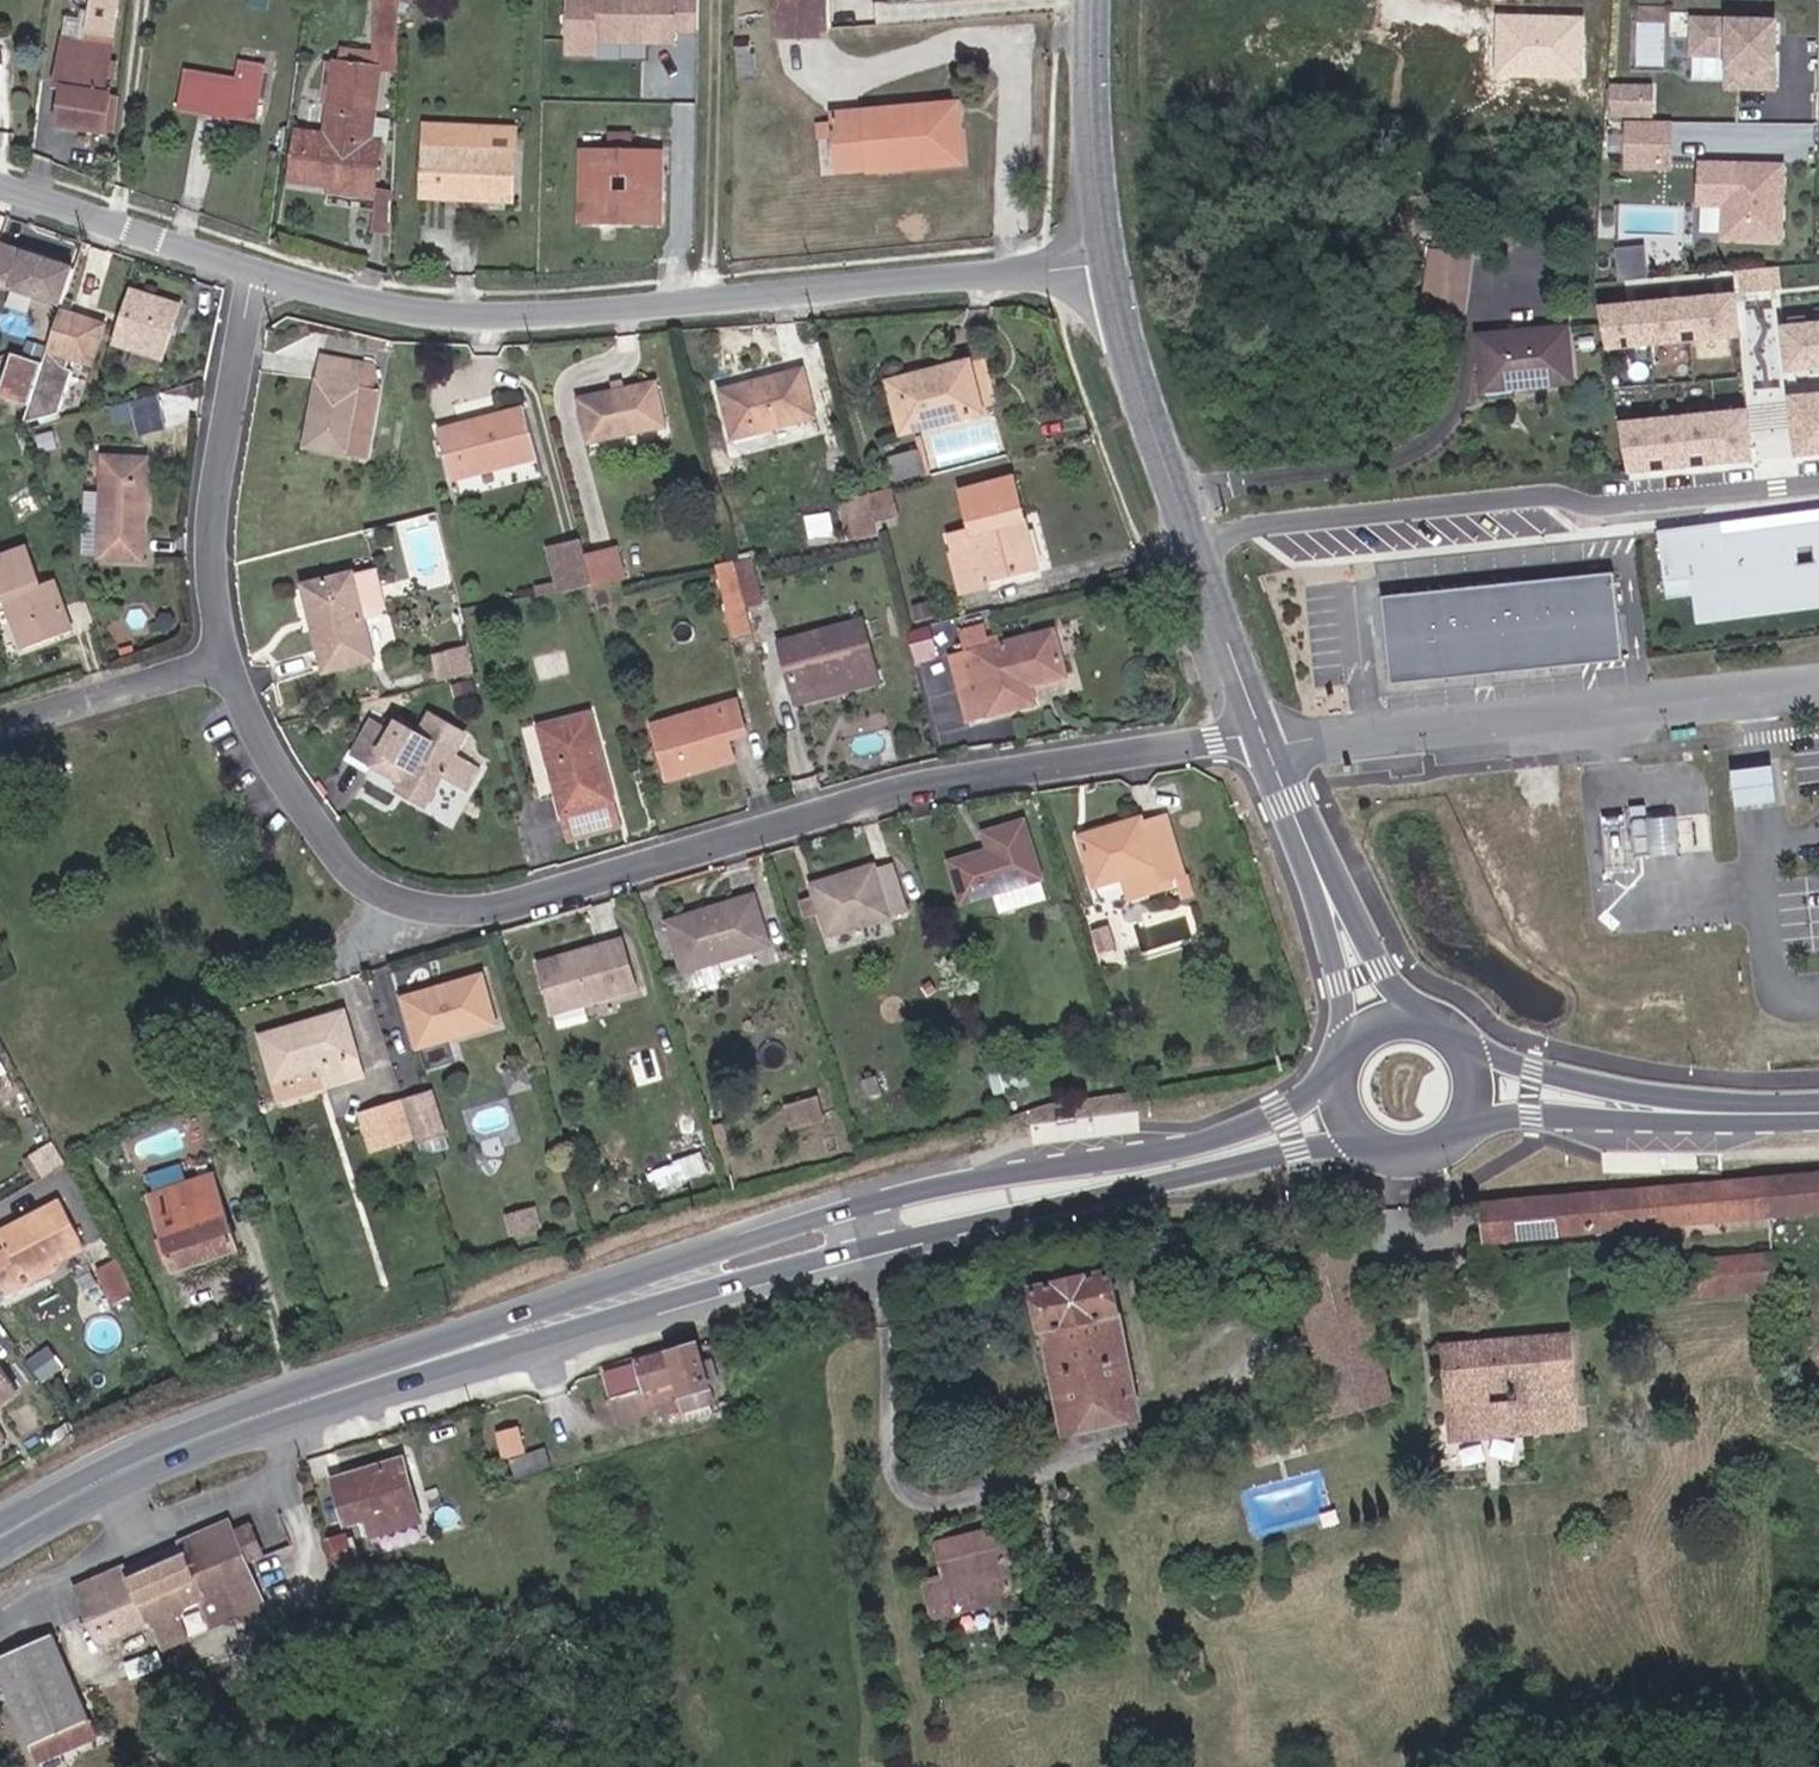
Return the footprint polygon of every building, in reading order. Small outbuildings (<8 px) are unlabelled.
[(118,0),(90,0),(89,11),(83,10),(82,20),(69,18),(61,83),(69,83),(64,120),(111,125),(114,88),(108,88),(118,0)] [(375,3),(380,3),(378,33),(392,34),(392,0),(375,0),(375,3)] [(560,57),(596,58),(597,44),(676,46),(677,37),(699,37),(700,0),(561,0),(560,57)] [(759,30),(812,28),(812,0),(759,0),(759,30)] [(1585,17),(1493,14),(1492,76),(1583,79),(1585,17)] [(1773,46),(1774,24),(1692,20),(1691,54),(1726,55),(1725,87),(1771,90),(1772,53),(1767,53),(1767,46),(1773,46)] [(731,37),(724,37),(724,69),(733,69),(735,50),(730,50),(731,37)] [(360,117),(364,70),(378,70),(381,49),(355,45),(354,55),(343,53),(333,117),(360,117)] [(200,88),(234,94),(231,109),(261,115),(270,62),(245,58),(242,76),(182,66),(176,99),(197,103),(200,88)] [(364,70),(360,117),(333,117),(331,135),(303,131),(296,174),(373,186),(380,141),(367,139),(378,70),(364,70)] [(1652,83),(1610,83),(1610,114),(1652,114),(1652,83)] [(111,125),(119,126),(123,90),(114,88),(111,125)] [(200,88),(197,103),(231,109),(234,94),(200,88)] [(966,100),(873,103),(874,109),(861,110),(862,124),(875,124),(877,161),(969,157),(966,100)] [(1670,124),(1628,123),(1628,161),(1669,162),(1670,124)] [(520,155),(421,154),(420,204),(519,205),(520,155)] [(655,154),(577,154),(578,226),(654,227),(655,154)] [(1669,162),(1628,161),(1627,169),(1669,170),(1669,162)] [(1741,168),(1701,167),(1700,212),(1725,213),(1725,247),(1781,248),(1782,169),(1757,168),(1757,173),(1741,173),(1741,168)] [(25,226),(20,241),(54,253),(60,238),(25,226)] [(0,241),(0,270),(15,275),(13,282),(65,299),(76,264),(0,241)] [(1647,244),(1618,245),(1620,277),(1649,275),(1647,244)] [(1461,249),(1429,247),(1426,307),(1456,309),(1461,249)] [(1741,268),(1743,290),(1784,285),(1782,264),(1741,268)] [(0,270),(0,278),(13,282),(15,275),(0,270)] [(167,353),(184,298),(132,284),(116,338),(167,353)] [(1736,294),(1596,306),(1605,354),(1741,341),(1736,294)] [(105,325),(61,312),(47,359),(35,402),(29,420),(53,413),(57,398),(63,400),(74,365),(68,363),(69,356),(93,364),(105,325)] [(1524,371),(1525,385),(1571,382),(1568,328),(1476,335),(1480,374),(1524,371)] [(1786,344),(1787,356),(1818,353),(1818,341),(1786,344)] [(47,359),(16,349),(2,392),(35,402),(47,359)] [(291,440),(354,452),(367,387),(361,362),(308,351),(291,440)] [(1787,356),(1795,455),(1818,453),(1818,353),(1787,356)] [(953,367),(874,387),(886,439),(965,418),(953,367)] [(1524,371),(1480,374),(1482,389),(1525,385),(1524,371)] [(793,378),(710,401),(723,448),(804,426),(793,378)] [(649,383),(572,397),(583,444),(659,431),(649,383)] [(197,417),(190,388),(133,401),(140,430),(197,417)] [(1747,410),(1618,423),(1628,476),(1754,462),(1747,410)] [(467,469),(471,484),(541,464),(524,411),(438,437),(449,474),(467,469)] [(898,478),(927,471),(921,447),(892,454),(898,478)] [(151,458),(110,452),(97,545),(137,551),(151,458)] [(467,469),(449,474),(454,490),(471,484),(467,469)] [(1017,486),(970,497),(983,542),(956,549),(966,587),(991,582),(990,574),(1036,563),(1017,486)] [(890,489),(867,494),(875,525),(899,519),(890,489)] [(1657,532),(1666,603),(1694,599),(1697,624),(1818,609),(1818,512),(1657,532)] [(592,592),(583,560),(579,547),(547,553),(555,591),(557,600),(592,592)] [(0,560),(0,602),(1,604),(11,601),(28,647),(71,632),(54,584),(41,588),(28,550),(0,560)] [(614,552),(583,560),(592,592),(622,586),(614,552)] [(763,606),(749,561),(730,565),(743,611),(763,606)] [(743,611),(730,565),(704,570),(724,643),(749,636),(743,611)] [(368,573),(346,580),(358,623),(373,619),(379,610),(368,573)] [(1612,575),(1382,599),(1391,683),(1620,660),(1612,575)] [(346,580),(299,591),(323,676),(370,664),(358,623),(346,580)] [(557,600),(555,591),(532,596),(534,604),(557,600)] [(919,665),(942,659),(933,624),(910,629),(919,665)] [(964,724),(988,718),(972,657),(999,649),(995,636),(982,641),(979,627),(956,633),(961,655),(947,659),(964,724)] [(999,649),(972,657),(988,718),(989,720),(1035,708),(1030,688),(1066,679),(1054,634),(999,649)] [(789,711),(870,690),(857,637),(774,659),(789,711)] [(464,654),(470,677),(479,676),(472,653),(464,654)] [(448,683),(470,677),(464,654),(442,659),(448,683)] [(738,715),(653,736),(667,790),(731,775),(727,754),(746,749),(738,715)] [(427,744),(406,730),(400,739),(394,748),(382,740),(362,770),(403,796),(395,809),(422,826),(445,789),(469,804),(483,781),(461,766),(473,746),(440,725),(427,744)] [(562,824),(610,811),(590,725),(538,737),(562,824)] [(400,739),(387,731),(382,740),(394,748),(400,739)] [(1770,764),(1731,767),(1735,806),(1774,802),(1770,764)] [(610,811),(562,824),(569,853),(617,840),(610,811)] [(1634,818),(1638,854),(1683,849),(1679,813),(1634,818)] [(1192,881),(1172,822),(1149,829),(1147,823),(1086,842),(1104,892),(1163,874),(1168,888),(1192,881)] [(1000,916),(1004,932),(1052,918),(1032,843),(992,856),(996,874),(959,883),(970,922),(1000,916)] [(915,933),(904,890),(887,895),(886,889),(820,907),(832,955),(915,933)] [(752,915),(670,938),(691,1007),(729,996),(724,980),(767,967),(752,915)] [(624,954),(537,979),(550,1024),(637,1000),(624,954)] [(484,987),(408,1010),(422,1057),(499,1033),(484,987)] [(344,1023),(264,1048),(286,1115),(366,1091),(344,1023)] [(446,1150),(431,1103),(407,1111),(419,1149),(422,1158),(446,1150)] [(819,1109),(789,1117),(796,1139),(824,1131),(819,1109)] [(378,1163),(419,1149),(407,1111),(365,1123),(378,1163)] [(40,1178),(63,1166),(55,1150),(32,1161),(40,1178)] [(697,1167),(677,1173),(684,1191),(703,1185),(697,1167)] [(1768,1212),(1772,1212),(1818,1208),(1818,1174),(1768,1179),(1768,1212)] [(219,1175),(157,1195),(182,1271),(243,1253),(219,1175)] [(1685,1220),(1768,1212),(1768,1179),(1681,1188),(1685,1220)] [(1654,1190),(1657,1222),(1685,1220),(1681,1188),(1654,1190)] [(1596,1195),(1599,1228),(1657,1222),(1654,1190),(1596,1195)] [(1599,1228),(1596,1195),(1489,1205),(1492,1238),(1599,1228)] [(62,1204),(0,1237),(0,1240),(8,1255),(0,1260),(0,1285),(10,1302),(28,1291),(23,1281),(86,1244),(62,1204)] [(118,1301),(136,1292),(118,1257),(100,1266),(118,1301)] [(1702,1300),(1774,1291),(1771,1258),(1699,1265),(1702,1300)] [(1133,1389),(1109,1275),(1035,1290),(1060,1404),(1133,1389)] [(1445,1348),(1449,1438),(1575,1431),(1570,1338),(1445,1348)] [(709,1390),(697,1349),(639,1367),(647,1394),(680,1384),(683,1398),(709,1390)] [(613,1397),(643,1389),(636,1361),(606,1369),(613,1397)] [(21,1391),(0,1362),(0,1401),(21,1391)] [(1133,1389),(1060,1404),(1065,1428),(1138,1412),(1133,1389)] [(504,1454),(526,1451),(522,1425),(500,1429),(504,1454)] [(1060,1444),(1058,1433),(1041,1436),(1044,1448),(1060,1444)] [(402,1460),(334,1481),(347,1527),(367,1520),(373,1539),(421,1523),(402,1460)] [(954,1609),(1017,1597),(1004,1523),(938,1535),(944,1570),(946,1569),(954,1609)] [(260,1606),(244,1567),(239,1553),(258,1546),(251,1529),(233,1537),(228,1526),(181,1544),(186,1555),(127,1579),(123,1568),(75,1588),(96,1639),(147,1618),(159,1647),(260,1606)] [(337,1562),(357,1557),(349,1530),(329,1536),(337,1562)] [(263,1559),(258,1546),(239,1553),(244,1567),(263,1559)] [(30,1758),(91,1731),(57,1647),(0,1671),(0,1683),(30,1758)]
